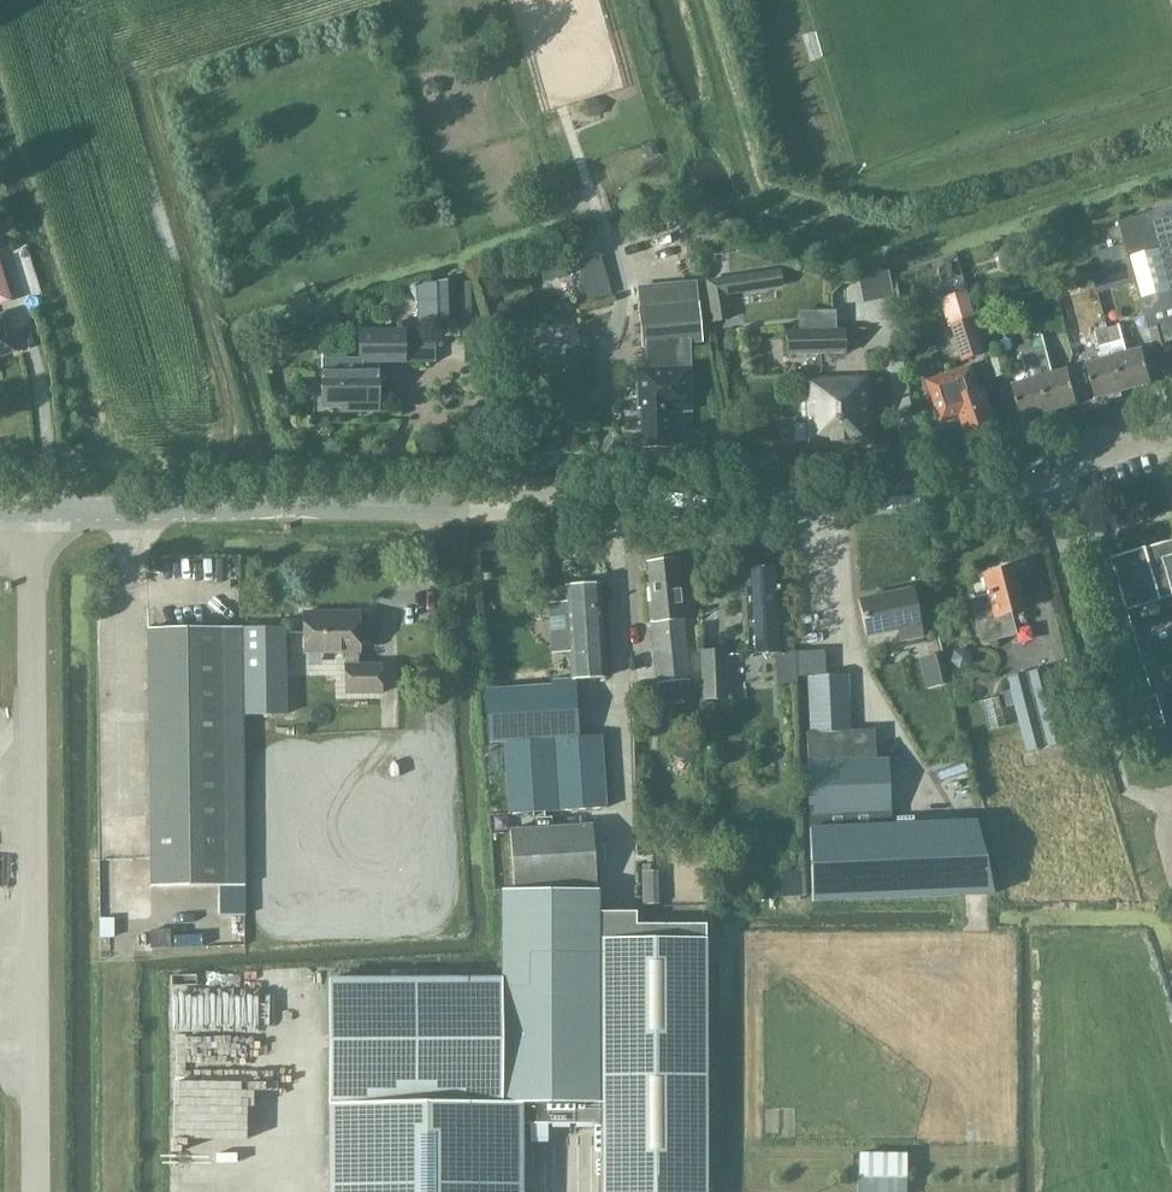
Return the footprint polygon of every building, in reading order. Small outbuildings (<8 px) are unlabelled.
[(526,2),(519,13),(529,20),(537,10),(526,2)] [(586,100),(578,111),(589,117),(601,115),(607,104),(596,98),(586,100)] [(1119,222),(1125,244),(1098,251),(1104,271),(1132,263),(1157,356),(1171,352),(1171,347),(1170,341),(1171,341),(1171,207),(1119,222)] [(609,294),(600,255),(576,260),(585,300),(609,294)] [(557,275),(561,269),(550,261),(542,272),(549,277),(557,275)] [(782,288),(779,268),(704,279),(710,322),(729,319),(726,296),(782,288)] [(9,301),(0,271),(0,303),(9,301)] [(434,282),(435,318),(460,318),(459,281),(434,282)] [(701,341),(695,283),(638,288),(643,347),(646,346),(647,369),(637,369),(637,409),(641,409),(641,448),(667,447),(667,409),(671,409),(671,412),(687,411),(687,406),(689,406),(688,343),(701,341)] [(1103,311),(1108,329),(1116,357),(1125,391),(1152,383),(1143,350),(1127,354),(1119,325),(1118,326),(1113,308),(1103,311)] [(986,354),(986,352),(975,318),(956,324),(951,325),(962,362),(986,354)] [(10,349),(1,319),(0,319),(0,352),(10,349)] [(785,331),(785,355),(843,354),(843,329),(785,331)] [(1125,391),(1116,357),(1108,329),(1095,332),(1103,361),(1089,364),(1098,398),(1125,391)] [(403,330),(357,330),(357,357),(321,357),(321,371),(320,407),(349,408),(349,411),(377,412),(377,371),(377,361),(434,361),(434,342),(403,342),(403,330)] [(1042,335),(1030,338),(1041,376),(1050,411),(1078,404),(1069,369),(1053,373),(1042,335)] [(1050,411),(1041,376),(1030,338),(1029,338),(1030,342),(1019,346),(1028,380),(1013,384),(1022,418),(1050,411)] [(488,343),(465,343),(465,362),(488,362),(488,343)] [(997,377),(1010,373),(1004,352),(991,356),(997,377)] [(927,381),(935,402),(941,422),(961,416),(967,434),(996,425),(984,390),(975,393),(967,368),(927,381)] [(805,379),(806,444),(867,443),(866,378),(805,379)] [(1165,543),(1165,542),(1146,548),(1146,547),(1111,557),(1125,604),(1128,610),(1161,600),(1161,599),(1171,596),(1171,541),(1165,543)] [(655,684),(691,680),(685,618),(680,619),(674,561),(648,564),(655,623),(649,623),(655,684)] [(1009,612),(1022,609),(1011,568),(983,575),(993,610),(973,615),(980,643),(1014,633),(1009,612)] [(744,571),(745,594),(740,594),(742,632),(747,631),(749,656),(782,654),(777,569),(744,571)] [(565,587),(571,679),(571,680),(574,679),(604,677),(598,585),(565,587)] [(898,638),(920,634),(911,588),(858,599),(866,636),(897,630),(898,638)] [(1116,606),(1121,626),(1132,623),(1128,610),(1125,604),(1116,606)] [(358,665),(358,636),(358,612),(303,612),(303,653),(344,653),(344,694),(380,693),(380,664),(358,665)] [(1121,626),(1125,638),(1135,635),(1132,623),(1121,626)] [(284,627),(147,629),(150,887),(218,886),(219,915),(244,915),(243,886),(241,714),(285,714),(284,627)] [(1139,647),(1135,635),(1125,638),(1129,650),(1139,647)] [(1129,650),(1132,662),(1143,659),(1139,647),(1129,650)] [(703,700),(727,699),(724,650),(701,651),(703,700)] [(1146,671),(1143,659),(1132,662),(1136,675),(1146,671)] [(809,813),(889,810),(886,759),(875,759),(874,729),(850,729),(847,674),(813,675),(813,668),(807,668),(810,731),(806,731),(809,813)] [(1062,740),(1043,668),(1006,678),(1025,750),(1062,740)] [(1136,675),(1140,687),(1150,684),(1146,671),(1136,675)] [(510,814),(605,807),(600,735),(578,736),(574,679),(571,680),(571,679),(550,680),(550,685),(484,689),(488,742),(504,741),(508,814),(510,814)] [(1154,696),(1150,684),(1140,687),(1143,699),(1154,696)] [(1143,699),(1146,709),(1160,705),(1157,695),(1154,696),(1143,699)] [(989,730),(1004,726),(997,697),(982,701),(989,730)] [(1146,709),(1150,719),(1163,715),(1160,705),(1146,709)] [(1153,729),(1166,725),(1163,715),(1150,719),(1153,729)] [(535,827),(509,829),(513,890),(595,890),(595,883),(591,824),(552,826),(551,817),(535,818),(535,827)] [(975,821),(957,822),(808,828),(811,901),(993,894),(975,821)] [(641,904),(659,904),(658,870),(640,871),(641,904)] [(635,924),(635,912),(597,912),(597,890),(595,890),(513,890),(501,891),(501,978),(328,978),(328,1191),(521,1191),(521,1124),(601,1124),(601,1191),(705,1191),(705,924),(635,924)] [(903,1157),(858,1156),(857,1191),(903,1191),(903,1157)]
